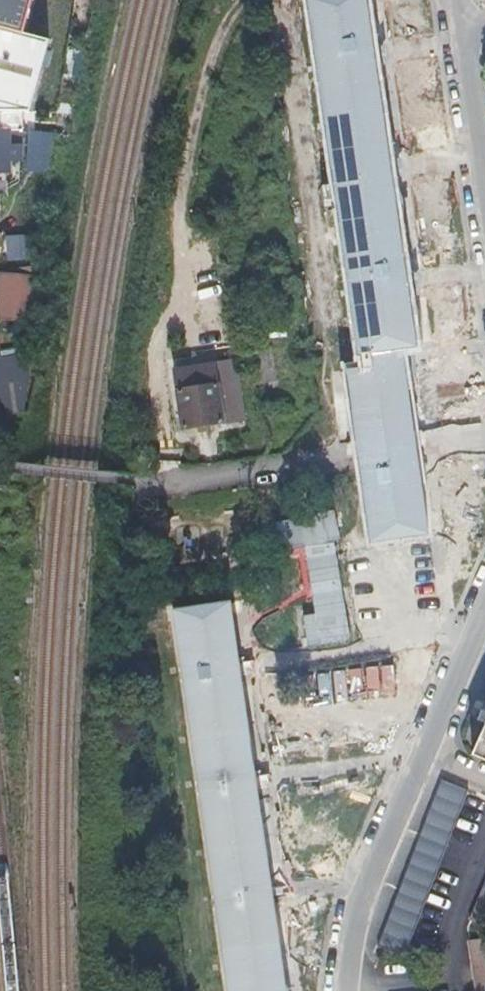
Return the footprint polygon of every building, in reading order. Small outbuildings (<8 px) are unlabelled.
[(16,116),(30,116),(37,116),(55,116),(77,0),(0,0),(0,116),(16,116)] [(370,539),(371,540),(426,532),(418,475),(427,474),(425,461),(417,462),(416,457),(414,441),(401,361),(410,360),(408,347),(420,346),(411,288),(418,287),(416,271),(408,272),(394,175),(401,174),(398,154),(390,155),(377,61),(384,60),(381,43),(373,44),(365,0),(307,0),(358,354),(361,353),(362,365),(343,368),(358,450),(360,464),(361,471),(370,539)] [(0,116),(0,133),(21,133),(21,124),(16,124),(16,116),(0,116)] [(55,116),(37,116),(37,133),(52,133),(53,127),(55,116)] [(0,137),(0,172),(10,172),(10,161),(22,162),(22,148),(11,148),(11,138),(0,137)] [(32,258),(29,234),(3,236),(6,261),(32,258)] [(29,322),(31,274),(0,272),(0,321),(29,322)] [(229,427),(223,375),(193,379),(194,393),(189,393),(187,382),(175,384),(182,434),(197,432),(197,437),(207,436),(207,430),(229,427)] [(169,609),(227,990),(286,990),(273,902),(282,901),(280,887),(271,888),(256,788),(265,786),(263,773),(254,774),(238,673),(246,672),(244,657),(235,659),(228,603),(169,609)] [(484,695),(476,715),(484,721),(484,696),(484,695)] [(474,747),(484,751),(484,722),(474,747)] [(440,780),(409,862),(377,944),(404,953),(466,789),(440,780)] [(470,917),(484,923),(484,879),(470,917)] [(465,938),(473,990),(484,990),(484,934),(465,938)]
